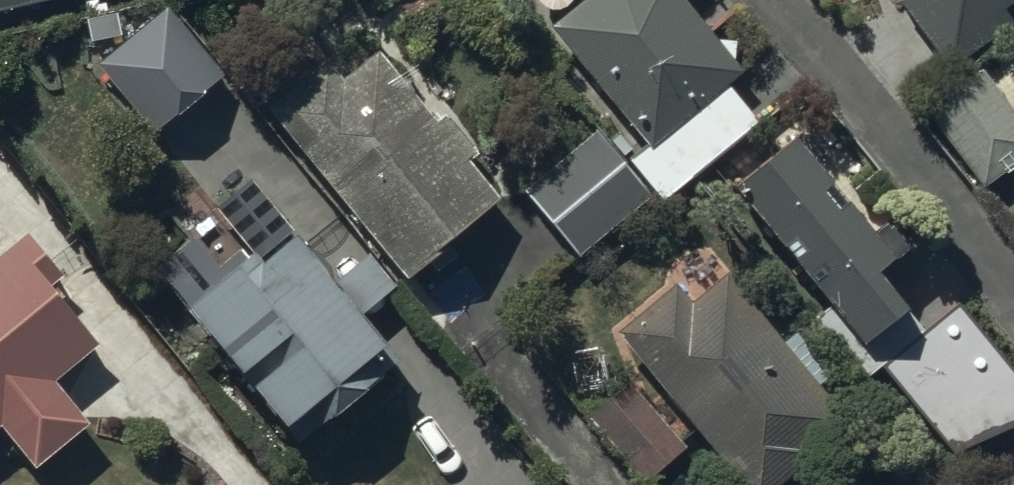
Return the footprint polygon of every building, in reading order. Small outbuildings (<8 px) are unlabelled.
[(80,1),(85,23),(105,18),(101,0),(0,0),(0,20),(80,1)] [(627,169),(659,209),(761,126),(731,90),(740,83),(729,69),(735,48),(713,49),(674,0),(594,0),(550,38),(645,154),(627,169)] [(944,78),(1012,30),(1003,18),(1013,10),(1013,0),(889,0),(944,78)] [(159,1),(94,56),(151,123),(216,69),(159,1)] [(323,71),(266,121),(403,290),(498,213),(473,181),(482,174),(430,110),(420,118),(408,104),(416,97),(407,86),(399,92),(373,60),(353,76),(351,74),(342,81),(346,85),(339,91),(323,71)] [(923,119),(980,196),(1013,171),(1013,122),(980,76),(923,119)] [(597,139),(522,199),(576,266),(651,205),(597,139)] [(791,153),(732,204),(861,361),(900,329),(871,293),(907,263),(885,236),(869,249),(791,153)] [(205,305),(181,327),(235,394),(240,389),(250,401),(245,406),(279,448),(285,444),(294,456),(319,436),(323,440),(359,411),(356,408),(397,375),(376,348),(380,345),(362,322),(389,301),(361,266),(336,287),(301,242),(262,274),(256,266),(294,235),(252,183),(212,216),(251,263),(221,287),(217,282),(199,297),(205,305)] [(31,480),(85,437),(50,392),(95,357),(46,295),(60,284),(26,242),(0,262),(0,440),(31,480)] [(615,345),(731,484),(790,484),(848,438),(815,398),(829,386),(794,343),(780,354),(773,345),(788,333),(773,315),(759,327),(724,284),(688,314),(673,295),(615,345)] [(952,300),(877,361),(942,447),(1013,418),(1013,371),(952,300)] [(586,424),(635,484),(651,484),(683,459),(628,390),(586,424)]
